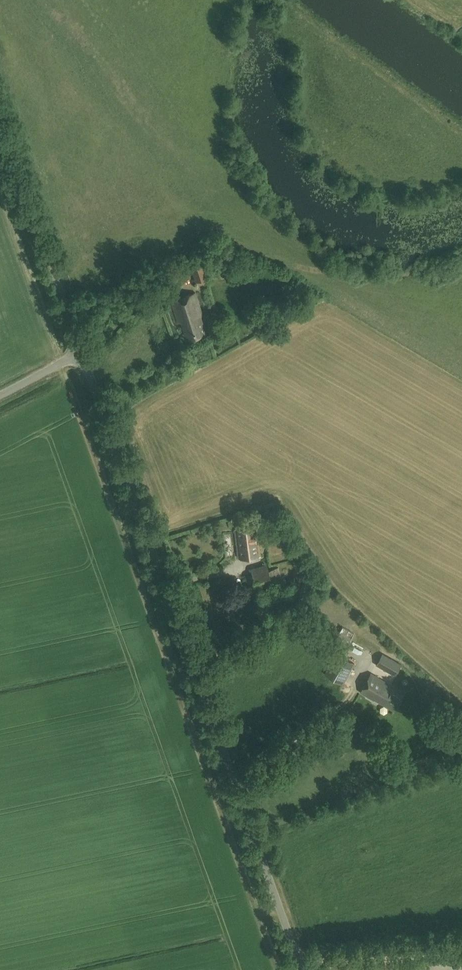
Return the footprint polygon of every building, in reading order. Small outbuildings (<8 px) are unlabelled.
[(207,277),(201,258),(189,262),(195,281),(207,277)] [(188,340),(206,334),(200,314),(202,313),(195,293),(171,301),(179,323),(182,322),(188,340)] [(238,558),(260,555),(257,527),(235,529),(238,558)] [(245,577),(252,599),(275,592),(272,582),(282,579),(279,567),(268,570),(267,563),(251,568),(252,574),(245,577)] [(354,663),(337,653),(325,675),(342,684),(354,663)] [(394,675),(401,664),(382,653),(376,665),(394,675)] [(395,710),(406,691),(372,672),(361,691),(395,710)] [(421,964),(420,964),(420,968),(430,968),(429,958),(421,959),(421,964)]
